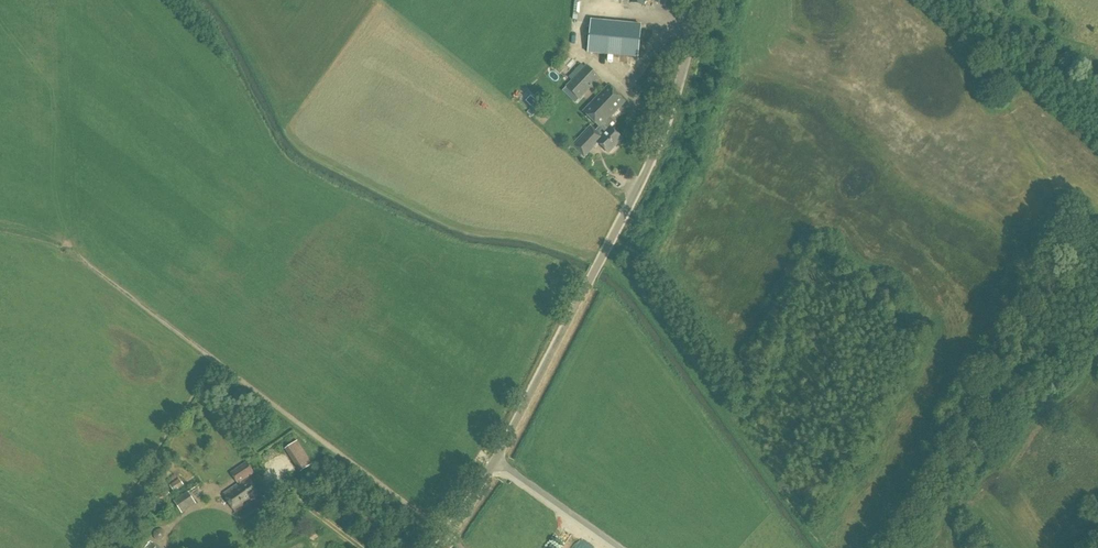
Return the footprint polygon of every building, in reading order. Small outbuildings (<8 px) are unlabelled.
[(642,23),(592,18),(589,51),(599,52),(600,45),(629,48),(628,55),(639,56),(642,23)] [(578,100),(600,78),(586,66),(565,87),(578,100)] [(609,87),(584,112),(600,127),(596,132),(592,128),(574,147),(584,157),(598,143),(609,153),(622,139),(610,128),(608,130),(603,125),(624,102),(609,87)] [(647,131),(636,129),(635,137),(646,139),(647,131)] [(313,464),(298,440),(287,448),(302,471),(313,464)] [(224,494),(236,513),(261,497),(248,477),(255,473),(247,462),(231,473),(238,484),(224,494)] [(169,486),(174,492),(184,485),(180,478),(169,486)] [(156,497),(159,502),(170,494),(167,489),(156,497)] [(173,501),(182,514),(197,504),(188,491),(173,501)]
